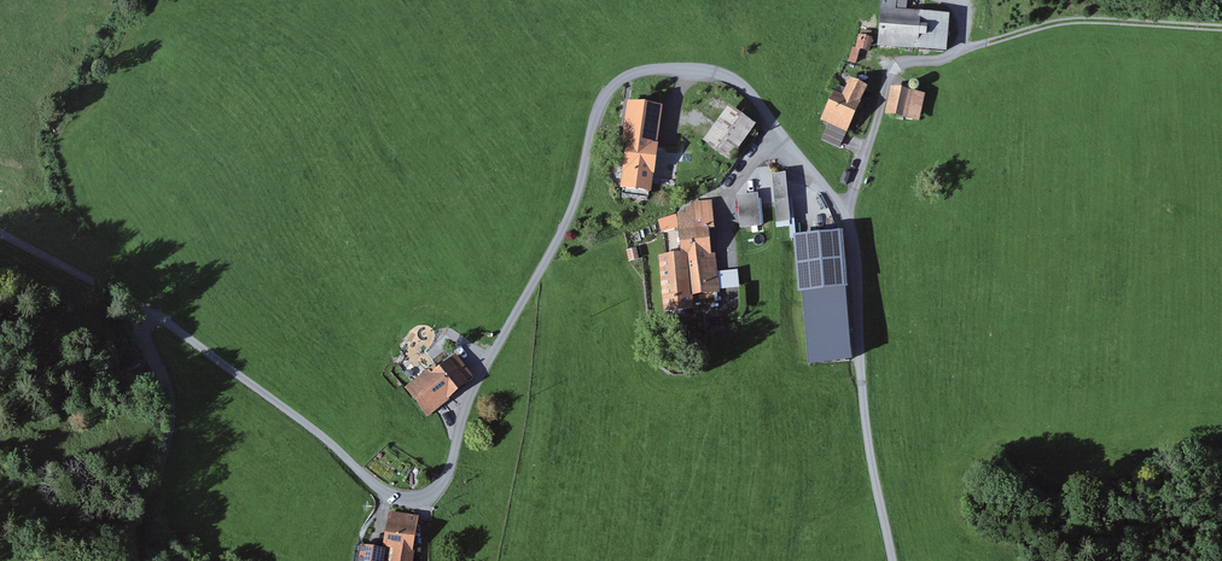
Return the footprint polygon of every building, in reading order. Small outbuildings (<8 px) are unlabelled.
[(947,16),(879,11),(876,43),(944,49),(947,16)] [(871,38),(859,35),(856,50),(868,52),(871,38)] [(838,148),(864,88),(840,78),(820,125),(827,129),(822,141),(838,148)] [(920,94),(893,89),(888,115),(915,120),(920,94)] [(658,117),(660,108),(628,103),(616,189),(648,193),(648,189),(676,193),(683,150),(654,146),(656,133),(681,137),(683,121),(658,117)] [(728,161),(752,127),(727,109),(703,143),(728,161)] [(738,198),(741,230),(758,228),(755,196),(738,198)] [(786,200),(773,201),(775,223),(789,222),(786,200)] [(711,231),(709,203),(692,204),(692,209),(686,209),(687,216),(667,218),(668,240),(677,240),(678,255),(658,256),(662,309),(691,308),(691,299),(715,297),(712,254),(709,255),(707,231),(711,231)] [(845,361),(837,235),(795,238),(804,363),(845,361)] [(451,355),(405,390),(424,414),(470,379),(451,355)] [(386,551),(384,560),(410,560),(417,519),(391,515),(386,551)] [(386,551),(362,547),(360,560),(384,560),(386,551)]
